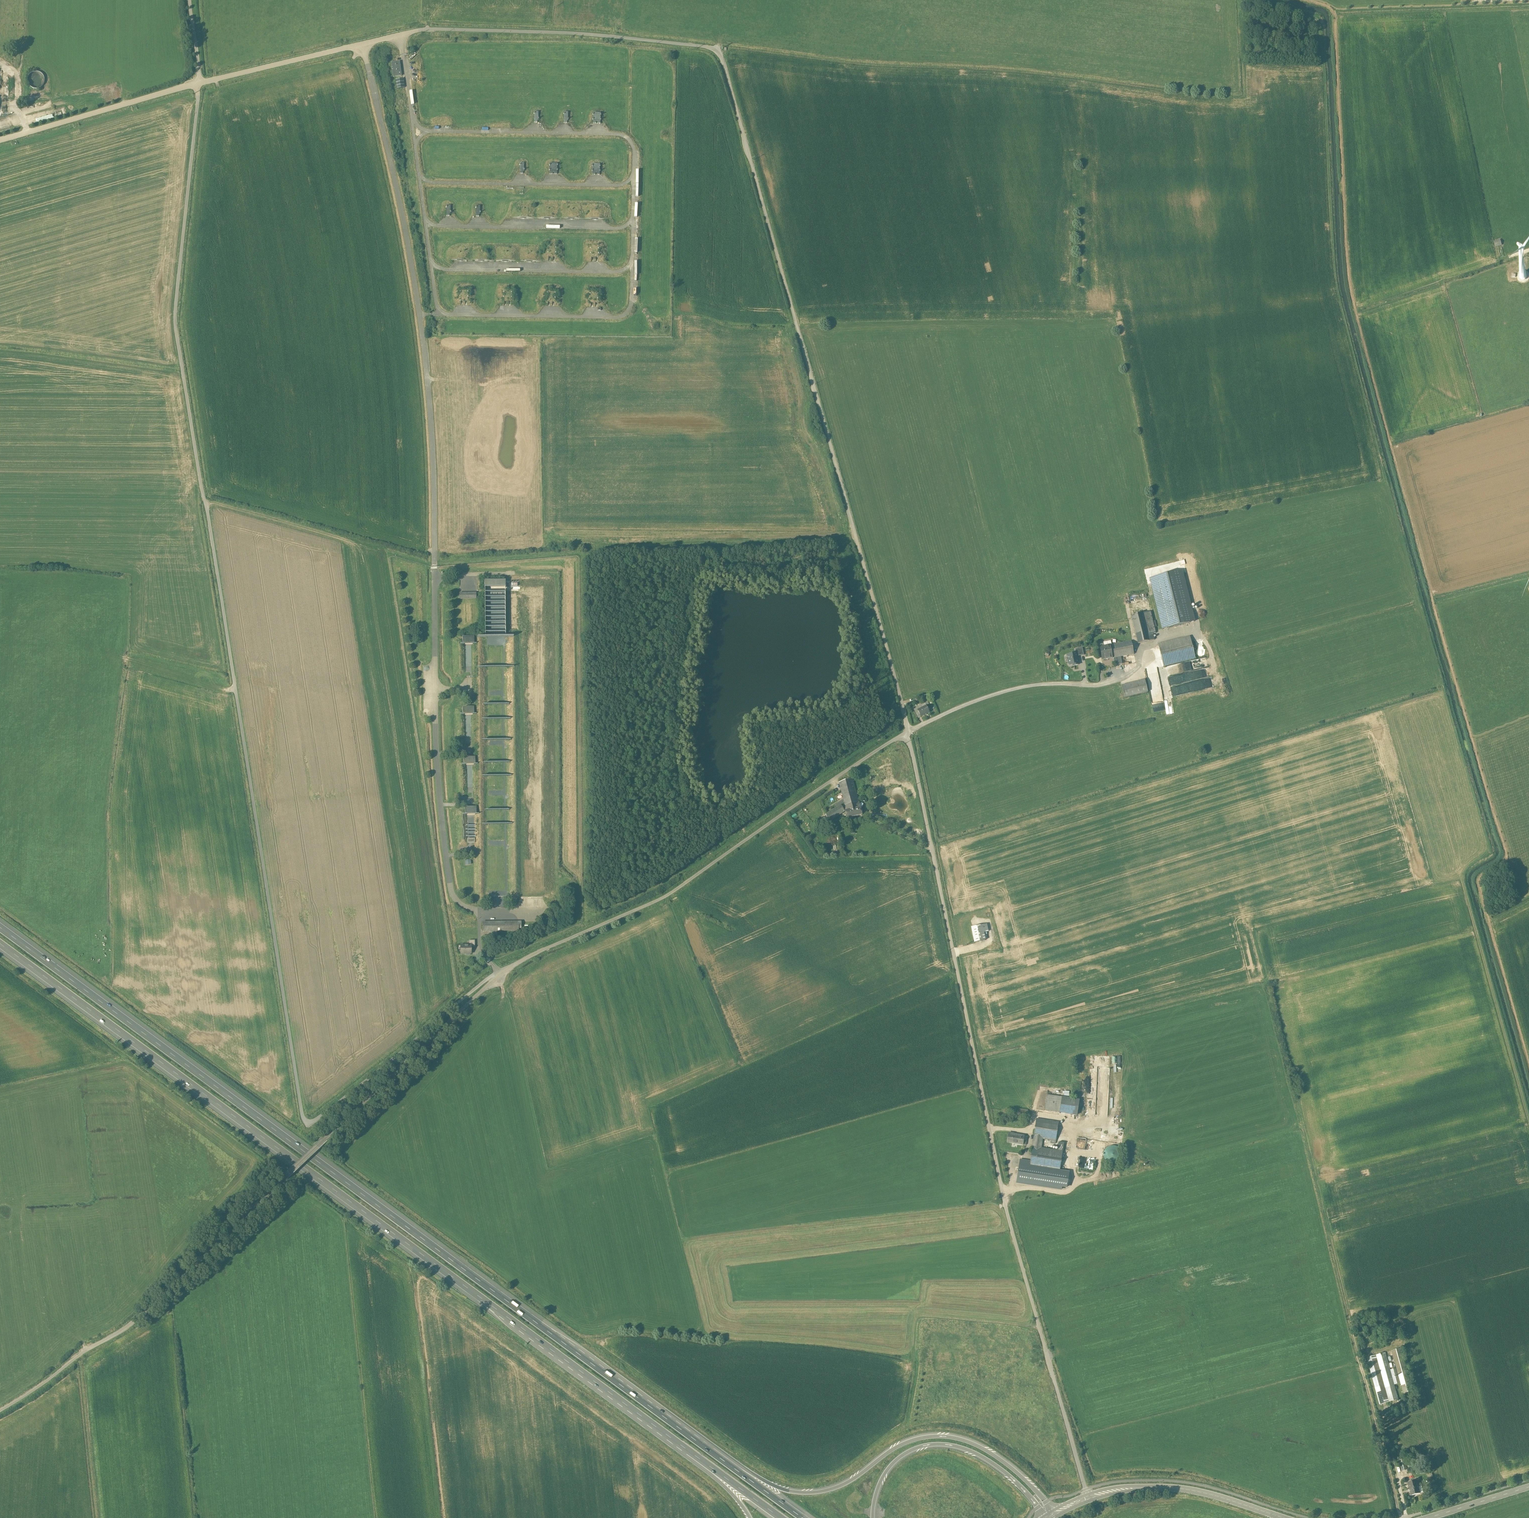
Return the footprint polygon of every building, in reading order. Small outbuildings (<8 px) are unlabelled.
[(400,62),(391,63),(393,77),(402,76),(400,62)] [(27,78),(36,87),(45,78),(35,69),(27,78)] [(395,80),(397,89),(405,87),(404,78),(395,80)] [(1182,571),(1150,579),(1163,630),(1194,622),(1182,571)] [(1150,612),(1131,616),(1138,644),(1157,640),(1150,612)] [(1159,643),(1163,666),(1196,659),(1191,636),(1159,643)] [(1114,658),(1121,657),(1134,655),(1131,642),(1111,645),(1114,658)] [(1100,648),(1102,661),(1114,658),(1111,645),(1104,647),(1100,648)] [(1082,648),(1075,650),(1076,654),(1077,657),(1084,655),(1082,648)] [(1076,654),(1068,655),(1069,661),(1068,662),(1069,664),(1070,665),(1070,666),(1073,665),(1073,666),(1079,665),(1077,657),(1076,654)] [(1114,658),(1115,665),(1122,664),(1121,657),(1114,658)] [(1169,676),(1171,686),(1199,680),(1200,685),(1203,684),(1204,689),(1213,687),(1208,666),(1203,667),(1201,658),(1170,665),(1173,676),(1169,676)] [(1148,692),(1145,680),(1121,686),(1124,698),(1148,692)] [(926,705),(917,710),(921,716),(929,712),(926,705)] [(852,780),(839,784),(841,791),(845,807),(858,804),(852,780)] [(845,807),(841,791),(836,795),(841,805),(843,808),(846,811),(845,807)] [(845,807),(846,811),(847,819),(863,815),(860,803),(858,804),(845,807)] [(841,805),(827,814),(827,815),(829,823),(846,811),(843,808),(841,805)] [(475,823),(467,823),(466,832),(475,832),(475,823)] [(509,922),(497,922),(483,923),(483,931),(490,931),(497,931),(518,931),(518,928),(521,928),(521,922),(511,922),(511,925),(509,925),(509,922)] [(987,924),(972,927),(975,942),(986,940),(984,932),(988,932),(987,924)] [(469,945),(460,945),(460,954),(472,954),(471,947),(471,945),(469,945)] [(1077,1115),(1079,1100),(1063,1098),(1047,1095),(1045,1111),(1060,1113),(1077,1115)] [(1058,1122),(1037,1119),(1034,1137),(1043,1139),(1051,1140),(1056,1141),(1058,1122)] [(1024,1136),(1009,1134),(1009,1133),(1007,1142),(1023,1145),(1024,1140),(1024,1136)] [(1043,1139),(1034,1137),(1033,1147),(1041,1148),(1043,1139)] [(1105,1152),(1104,1155),(1104,1157),(1105,1159),(1106,1161),(1108,1163),(1110,1164),(1113,1164),(1115,1164),(1117,1163),(1119,1162),(1121,1160),(1122,1158),(1122,1155),(1122,1153),(1121,1151),(1120,1149),(1118,1147),(1116,1146),(1114,1146),(1111,1146),(1109,1147),(1107,1148),(1106,1150),(1105,1152)] [(1041,1148),(1033,1147),(1031,1161),(1030,1167),(1060,1171),(1063,1151),(1057,1150),(1041,1148)] [(1079,1157),(1078,1167),(1085,1168),(1086,1158),(1079,1157)] [(1030,1167),(1031,1161),(1020,1160),(1017,1183),(1061,1190),(1061,1188),(1066,1189),(1069,1173),(1060,1171),(1030,1167)] [(1396,1368),(1391,1370),(1395,1384),(1401,1382),(1405,1397),(1413,1395),(1400,1349),(1391,1351),(1396,1368)] [(1398,1399),(1385,1352),(1367,1357),(1380,1404),(1398,1399)] [(1404,1458),(1398,1460),(1402,1471),(1408,1469),(1404,1458)] [(1421,1493),(1418,1480),(1409,1482),(1412,1496),(1421,1493)]
